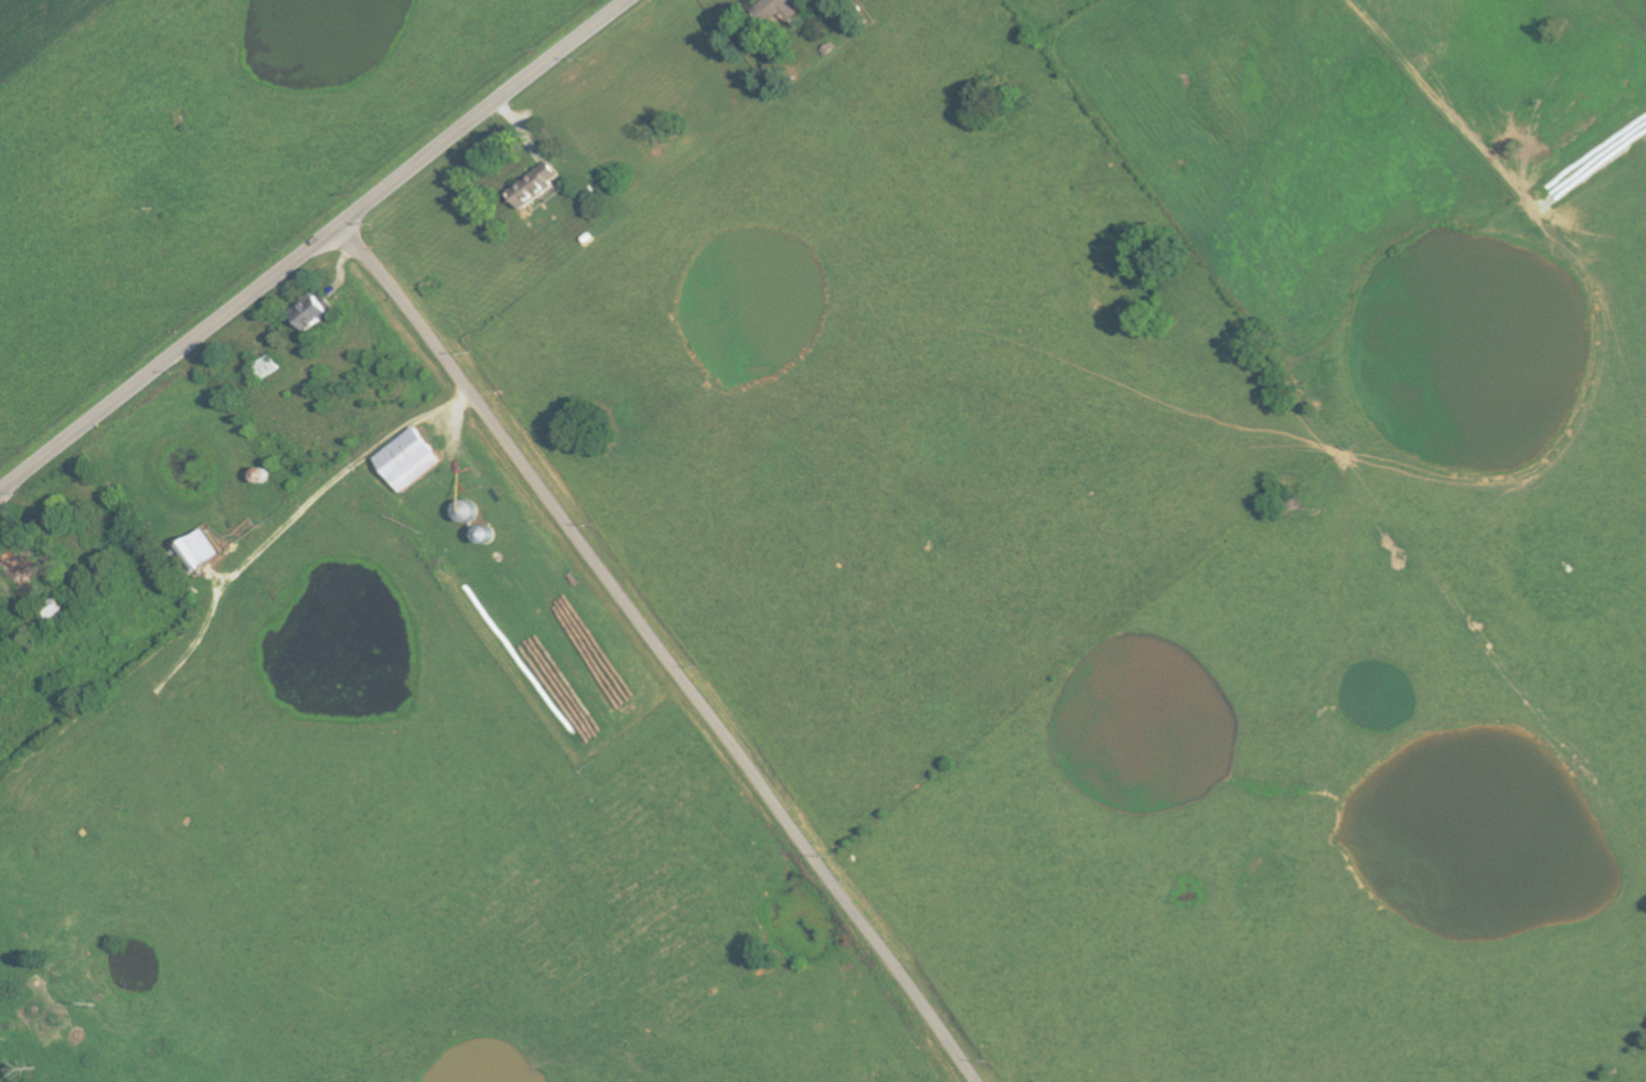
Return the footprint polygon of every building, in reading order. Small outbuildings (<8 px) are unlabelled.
[(801,1),(800,0),(766,0),(755,8),(768,27),(784,15),(790,22),(801,14),(795,6),(801,1)] [(563,180),(550,163),(509,193),(522,210),(563,180)] [(329,311),(313,293),(290,314),(307,332),(329,311)] [(373,457),(400,492),(442,461),(415,425),(373,457)] [(194,570),(220,555),(204,528),(169,548),(179,566),(189,561),(194,570)]
